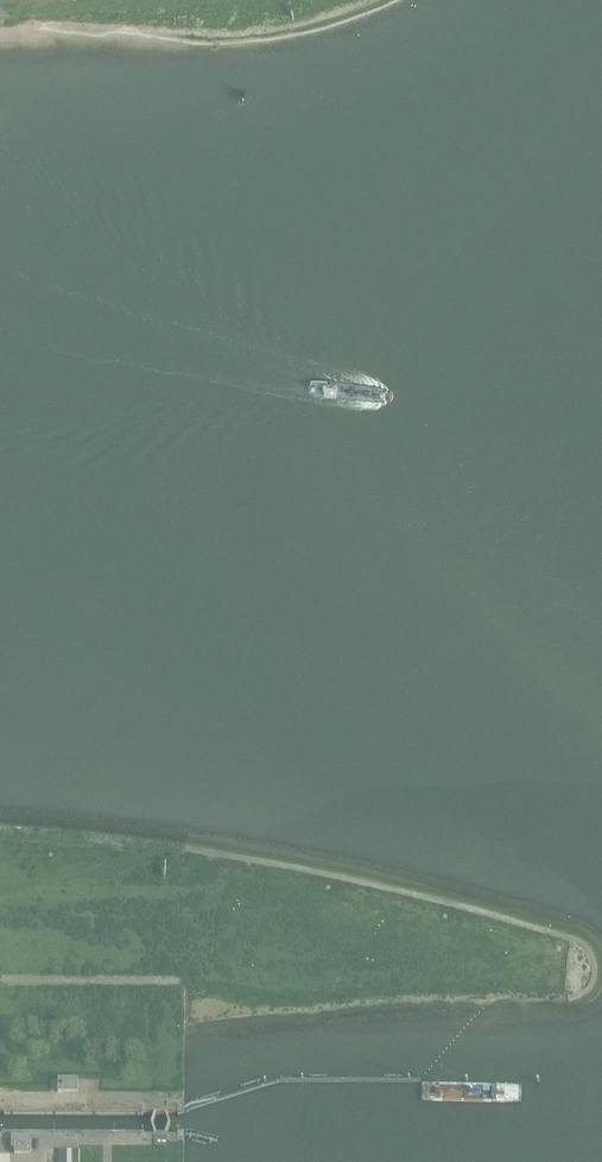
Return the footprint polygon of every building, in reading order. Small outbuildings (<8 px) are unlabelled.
[(79,1078),(59,1078),(59,1091),(79,1091),(79,1078)] [(12,1135),(12,1148),(15,1148),(15,1154),(31,1154),(31,1136),(12,1135)] [(154,1135),(154,1145),(167,1145),(167,1135),(154,1135)]
